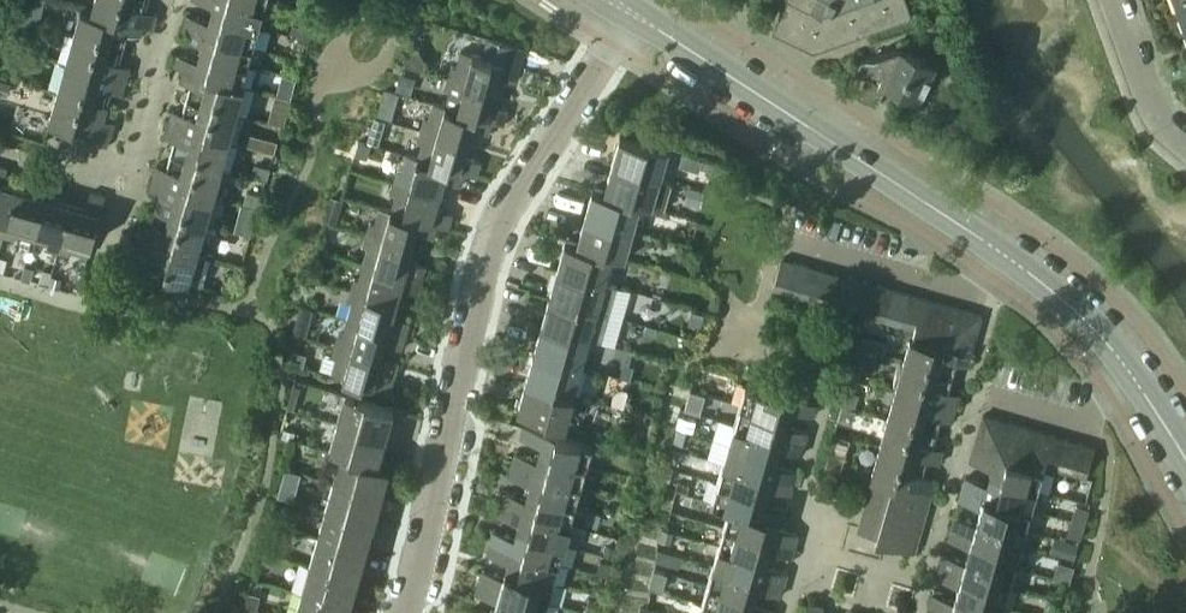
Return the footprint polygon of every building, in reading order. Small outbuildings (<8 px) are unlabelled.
[(90,10),(142,25),(141,26),(152,29),(155,18),(144,15),(146,10),(149,0),(93,0),(91,9),(90,10)] [(263,7),(239,0),(197,0),(214,5),(212,13),(258,26),(263,7)] [(777,20),(775,23),(785,28),(796,25),(803,46),(813,51),(912,16),(906,0),(786,0),(777,20)] [(1185,9),(1185,0),(1175,0),(1179,12),(1185,9)] [(80,6),(71,36),(123,50),(127,35),(128,31),(139,34),(141,26),(142,25),(90,10),(91,9),(80,6)] [(188,14),(184,27),(252,46),(258,26),(212,13),(210,20),(188,14)] [(303,24),(298,27),(292,25),(289,34),(302,37),(309,39),(310,39),(314,27),(312,26),(303,24)] [(203,44),(201,52),(247,65),(252,46),(184,27),(181,38),(203,44)] [(71,36),(64,64),(126,81),(129,71),(118,68),(119,63),(123,50),(71,36)] [(525,48),(487,37),(481,56),(460,50),(455,67),(450,65),(447,78),(495,91),(499,77),(516,82),(525,48)] [(918,101),(935,64),(898,46),(860,61),(855,71),(867,77),(857,97),(876,106),(886,85),(918,101)] [(247,65),(201,52),(199,59),(177,53),(173,65),(185,69),(244,85),(244,84),(242,83),(247,65)] [(64,64),(56,91),(107,106),(111,91),(112,86),(124,89),(126,81),(64,64)] [(185,69),(182,77),(193,80),(192,85),(188,99),(236,112),(244,85),(185,69)] [(415,77),(403,74),(400,73),(395,90),(398,90),(410,94),(415,77)] [(495,91),(447,78),(444,89),(449,90),(444,105),(444,107),(491,120),(491,121),(503,124),(507,109),(491,105),(495,91)] [(6,95),(9,83),(3,82),(0,81),(0,94),(6,95)] [(48,119),(99,134),(96,144),(107,147),(110,137),(113,126),(102,123),(103,118),(107,106),(56,91),(48,119)] [(172,114),(169,124),(228,140),(236,112),(188,99),(184,112),(183,117),(172,114)] [(376,115),(391,120),(395,106),(380,102),(376,115)] [(420,130),(468,143),(472,129),(487,134),(491,121),(491,120),(444,107),(444,105),(433,102),(428,119),(423,118),(420,130)] [(270,110),(267,122),(283,127),(286,114),(270,110)] [(169,124),(166,133),(177,136),(176,140),(172,155),(220,168),(228,140),(169,124)] [(371,125),(367,141),(378,145),(382,128),(371,125)] [(468,143),(420,130),(417,141),(421,142),(417,157),(418,157),(418,159),(465,172),(464,173),(476,176),(480,161),(464,157),(468,143)] [(668,149),(619,136),(611,164),(660,178),(668,149)] [(267,138),(264,151),(273,153),(277,141),(267,138)] [(366,159),(370,145),(366,144),(357,141),(353,155),(366,159)] [(418,157),(417,157),(405,154),(401,171),(396,170),(392,181),(440,195),(443,181),(461,186),(464,173),(465,172),(418,159),(418,157)] [(156,169),(153,179),(213,196),(220,168),(172,155),(168,168),(167,172),(156,169)] [(252,174),(268,179),(271,169),(254,164),(252,174)] [(660,178),(611,164),(604,191),(604,193),(640,203),(663,210),(671,182),(659,178),(660,178)] [(15,188),(2,185),(7,169),(0,167),(0,236),(1,236),(15,188)] [(31,240),(48,180),(35,177),(30,193),(15,188),(1,236),(14,240),(16,235),(31,240)] [(153,179),(151,188),(161,191),(160,196),(156,210),(205,224),(213,196),(153,179)] [(58,252),(71,204),(58,201),(63,184),(48,180),(31,240),(47,244),(46,249),(58,252)] [(440,195),(392,181),(389,193),(394,194),(390,209),(390,211),(437,224),(437,225),(449,228),(453,213),(436,209),(440,195)] [(688,187),(684,201),(699,205),(703,191),(688,187)] [(604,191),(592,188),(584,216),(632,230),(640,203),(604,193),(604,191)] [(258,210),(263,196),(246,191),(242,205),(258,210)] [(71,250),(89,255),(105,196),(90,192),(86,208),(71,204),(58,252),(70,256),(71,250)] [(334,198),(330,196),(323,221),(327,222),(336,225),(343,200),(334,198)] [(390,209),(378,206),(373,223),(368,221),(365,233),(413,247),(416,233),(433,238),(437,225),(437,224),(390,211),(390,209)] [(140,225),(138,235),(197,251),(205,224),(156,210),(152,223),(151,228),(140,225)] [(584,216),(576,243),(577,244),(576,245),(614,255),(614,256),(624,259),(632,230),(584,216)] [(234,232),(250,236),(253,226),(237,221),(234,232)] [(413,247),(365,233),(362,245),(367,246),(362,262),(421,279),(425,265),(409,261),(413,247)] [(244,258),(250,239),(248,238),(236,234),(230,254),(243,258),(244,258)] [(130,263),(191,281),(198,283),(207,254),(199,252),(197,251),(138,235),(130,263)] [(576,243),(564,240),(556,268),(605,283),(605,282),(612,256),(614,256),(614,255),(576,245),(577,244),(576,243)] [(781,258),(772,290),(786,294),(795,262),(781,258)] [(421,279),(362,262),(358,278),(353,277),(349,289),(397,303),(401,289),(417,293),(421,279)] [(795,262),(786,294),(799,297),(808,266),(795,262)] [(813,301),(822,270),(808,266),(799,297),(813,301)] [(631,289),(617,285),(605,282),(605,283),(556,268),(548,296),(609,313),(623,317),(631,289)] [(42,270),(38,283),(47,286),(51,273),(42,270)] [(827,305),(836,274),(822,270),(813,301),(827,305)] [(841,309),(850,278),(836,274),(827,305),(841,309)] [(51,276),(48,286),(58,288),(61,279),(51,276)] [(232,294),(236,279),(225,276),(221,291),(232,294)] [(855,313),(864,282),(850,278),(841,309),(855,313)] [(870,317),(879,286),(864,282),(855,313),(870,317)] [(886,322),(894,290),(879,286),(870,317),(886,322)] [(397,303),(349,289),(346,301),(351,302),(346,318),(406,335),(409,321),(393,316),(397,303)] [(900,326),(909,295),(894,290),(886,322),(900,326)] [(914,330),(923,298),(909,295),(900,326),(911,329),(914,330)] [(540,324),(589,338),(589,337),(602,340),(609,313),(548,296),(540,324)] [(923,298),(914,330),(912,338),(927,342),(938,303),(923,298)] [(927,342),(942,346),(953,307),(938,303),(927,342)] [(299,313),(311,317),(313,308),(302,305),(300,304),(297,313),(299,313)] [(953,307),(942,346),(957,350),(967,311),(953,307)] [(691,310),(689,316),(694,325),(701,326),(704,313),(691,310)] [(981,315),(967,311),(957,350),(971,353),(981,315)] [(406,335),(346,318),(342,334),(337,333),(334,344),(381,358),(385,344),(402,349),(406,335)] [(533,352),(581,366),(589,338),(540,324),(533,352)] [(911,329),(901,363),(953,377),(957,363),(958,358),(968,361),(971,353),(957,350),(942,346),(927,342),(912,338),(914,330),(911,329)] [(846,333),(843,344),(855,347),(856,348),(859,336),(858,336),(846,333)] [(381,358),(334,344),(331,356),(335,357),(330,375),(389,391),(394,376),(377,372),(381,358)] [(581,366),(533,352),(525,379),(573,393),(581,366)] [(901,363),(893,391),(955,408),(958,398),(948,395),(949,391),(953,377),(901,363)] [(573,393),(525,379),(517,408),(565,422),(573,393)] [(816,404),(815,403),(745,384),(739,404),(788,418),(790,410),(812,416),(816,404)] [(699,413),(704,394),(689,390),(684,409),(699,413)] [(842,406),(855,409),(859,394),(846,391),(842,406)] [(893,391),(885,418),(936,432),(941,418),(942,413),(953,416),(955,408),(893,391)] [(337,423),(385,436),(393,408),(345,394),(337,423)] [(294,410),(296,401),(289,399),(286,408),(292,409),(294,410)] [(788,418),(739,404),(734,424),(804,443),(808,432),(786,425),(788,418)] [(973,450),(988,454),(997,419),(982,415),(973,450)] [(679,416),(675,427),(684,430),(693,432),(696,421),(688,418),(679,416)] [(885,418),(877,446),(915,457),(916,457),(929,460),(939,463),(942,453),(931,450),(933,446),(936,432),(885,418)] [(1002,458),(1011,423),(997,419),(988,454),(1002,458)] [(377,465),(378,463),(385,436),(337,423),(329,451),(340,454),(339,455),(340,455),(340,454),(377,465)] [(1015,462),(1025,427),(1011,423),(1002,458),(1015,462)] [(728,443),(777,456),(779,449),(801,455),(804,443),(734,424),(728,443)] [(539,452),(586,465),(592,445),(522,425),(519,437),(541,444),(539,452)] [(1029,467),(1039,431),(1025,427),(1015,462),(1029,467)] [(283,428),(281,436),(292,439),(295,432),(283,428)] [(676,429),(672,442),(680,444),(682,445),(685,432),(684,431),(676,429)] [(1044,467),(1045,466),(1053,435),(1039,431),(1029,467),(1043,471),(1044,467)] [(1053,435),(1045,466),(1044,467),(1058,471),(1067,439),(1053,435)] [(1067,439),(1058,471),(1072,475),(1081,443),(1067,439)] [(777,456),(728,443),(723,462),(793,482),(797,470),(774,464),(777,456)] [(1086,479),(1095,448),(1095,447),(1081,443),(1072,475),(1086,479)] [(877,446),(870,474),(872,474),(872,475),(931,492),(932,489),(934,481),(932,481),(924,478),(925,474),(929,460),(916,457),(915,457),(877,446)] [(1043,471),(1029,467),(1015,462),(1002,458),(988,454),(973,450),(969,461),(991,468),(989,476),(1037,490),(1043,471)] [(586,465),(539,452),(537,459),(514,453),(511,465),(581,485),(586,465)] [(340,455),(339,455),(332,481),(381,494),(389,466),(378,463),(377,465),(340,454),(340,455)] [(844,458),(827,454),(823,469),(825,470),(831,471),(840,473),(844,458)] [(673,470),(678,471),(681,460),(676,458),(667,455),(664,467),(673,469),(673,470)] [(683,461),(681,468),(694,472),(696,465),(683,461)] [(793,482),(723,462),(717,482),(765,495),(767,488),(790,494),(793,482)] [(581,485),(511,465),(508,476),(530,483),(528,491),(575,504),(581,485)] [(663,467),(659,479),(668,482),(672,470),(669,469),(663,467)] [(282,475),(279,488),(284,490),(288,477),(282,475)] [(872,475),(857,528),(878,534),(876,541),(914,552),(931,492),(872,475)] [(1037,490),(989,476),(987,483),(965,476),(962,488),(1032,509),(1037,490)] [(381,494),(332,481),(324,509),(373,522),(381,494)] [(765,495),(717,482),(712,502),(730,507),(730,506),(778,519),(778,520),(782,521),(786,509),(763,503),(765,495)] [(962,488),(958,500),(980,506),(978,515),(1026,528),(1032,509),(962,488)] [(575,504),(528,491),(526,498),(504,492),(501,504),(570,524),(575,504)] [(570,524),(501,504),(497,515),(519,522),(517,530),(564,544),(570,524)] [(628,506),(627,506),(617,504),(614,515),(624,517),(625,517),(628,506)] [(724,526),(794,546),(798,533),(776,527),(778,520),(778,519),(730,506),(730,507),(724,526)] [(1087,510),(1075,507),(1072,520),(1083,524),(1087,510)] [(373,522),(324,509),(317,536),(365,550),(373,522)] [(1026,528),(978,515),(976,522),(954,515),(950,528),(1021,548),(1026,528)] [(1083,524),(1072,520),(1068,536),(1079,539),(1083,524)] [(620,529),(621,525),(610,522),(607,533),(618,536),(620,529)] [(794,546),(724,526),(719,545),(767,559),(769,550),(791,557),(794,546)] [(967,554),(1015,568),(1021,548),(950,528),(947,539),(969,545),(967,554)] [(658,540),(670,544),(673,532),(661,529),(658,540)] [(564,544),(517,530),(515,537),(493,531),(489,543),(559,563),(564,544)] [(365,550),(317,536),(309,564),(357,578),(365,550)] [(1067,540),(1063,555),(1074,557),(1078,543),(1067,540)] [(506,569),(553,582),(559,563),(489,543),(486,554),(508,561),(506,569)] [(603,555),(611,558),(614,548),(606,545),(603,555)] [(783,584),(787,572),(764,566),(767,559),(719,545),(713,564),(783,584)] [(668,552),(659,549),(656,561),(665,563),(668,552)] [(264,554),(261,564),(272,567),(274,557),(264,554)] [(1015,568),(967,554),(965,561),(943,554),(939,566),(1010,587),(1015,568)] [(607,576),(608,577),(611,564),(599,560),(595,573),(607,576)] [(1057,561),(1053,577),(1064,581),(1069,582),(1073,567),(1073,566),(1071,565),(1057,561)] [(357,578),(309,564),(301,592),(349,605),(357,578)] [(783,584),(713,564),(708,584),(756,598),(758,589),(780,596),(783,584)] [(1010,587),(939,566),(936,578),(958,584),(956,592),(1004,606),(1010,587)] [(478,582),(548,602),(553,582),(506,569),(504,576),(481,569),(478,582)] [(514,612),(545,612),(548,602),(478,582),(475,593),(498,600),(495,608),(514,612)] [(592,588),(591,593),(601,596),(604,586),(599,584),(592,588)] [(708,584),(702,603),(737,612),(775,612),(776,611),(754,605),(756,598),(708,584)] [(1053,598),(1058,599),(1061,591),(1054,590),(1048,588),(1045,596),(1053,598)] [(295,612),(347,612),(349,605),(301,592),(295,612)] [(928,606),(954,612),(1002,612),(1004,606),(956,592),(954,599),(931,593),(928,606)] [(248,594),(245,605),(256,608),(259,597),(248,594)] [(1057,601),(1052,600),(1047,598),(1043,612),(1045,612),(1054,612),(1057,601)] [(588,599),(585,611),(591,612),(597,612),(598,607),(600,602),(588,599)] [(824,606),(808,602),(805,612),(822,612),(824,606)] [(702,603),(699,612),(737,612),(702,603)]
